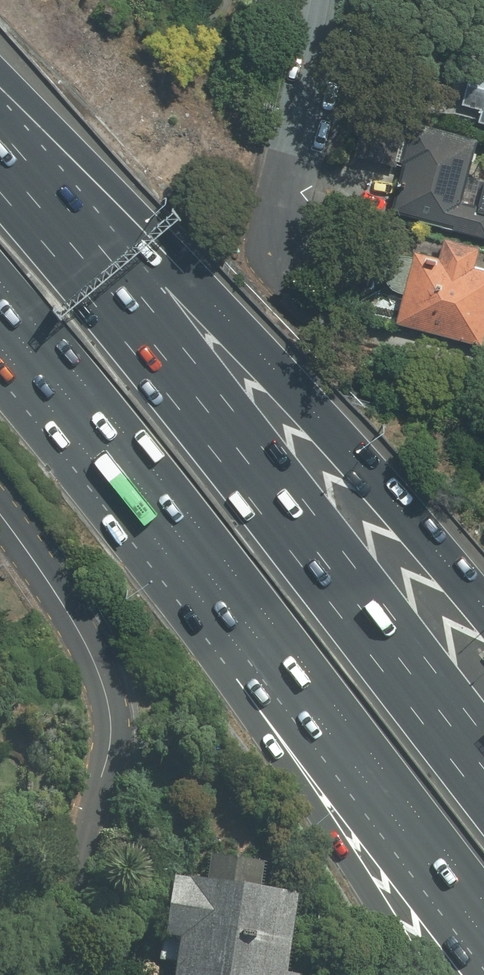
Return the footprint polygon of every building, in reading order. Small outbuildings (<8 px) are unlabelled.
[(449,103),(483,114),(483,51),(467,45),(449,103)] [(375,206),(483,240),(483,165),(397,137),(375,206)] [(399,243),(373,323),(451,348),(476,267),(399,243)] [(176,879),(167,935),(181,937),(175,974),(297,974),(284,973),(296,895),(258,890),(261,868),(216,861),(212,884),(176,879)]
